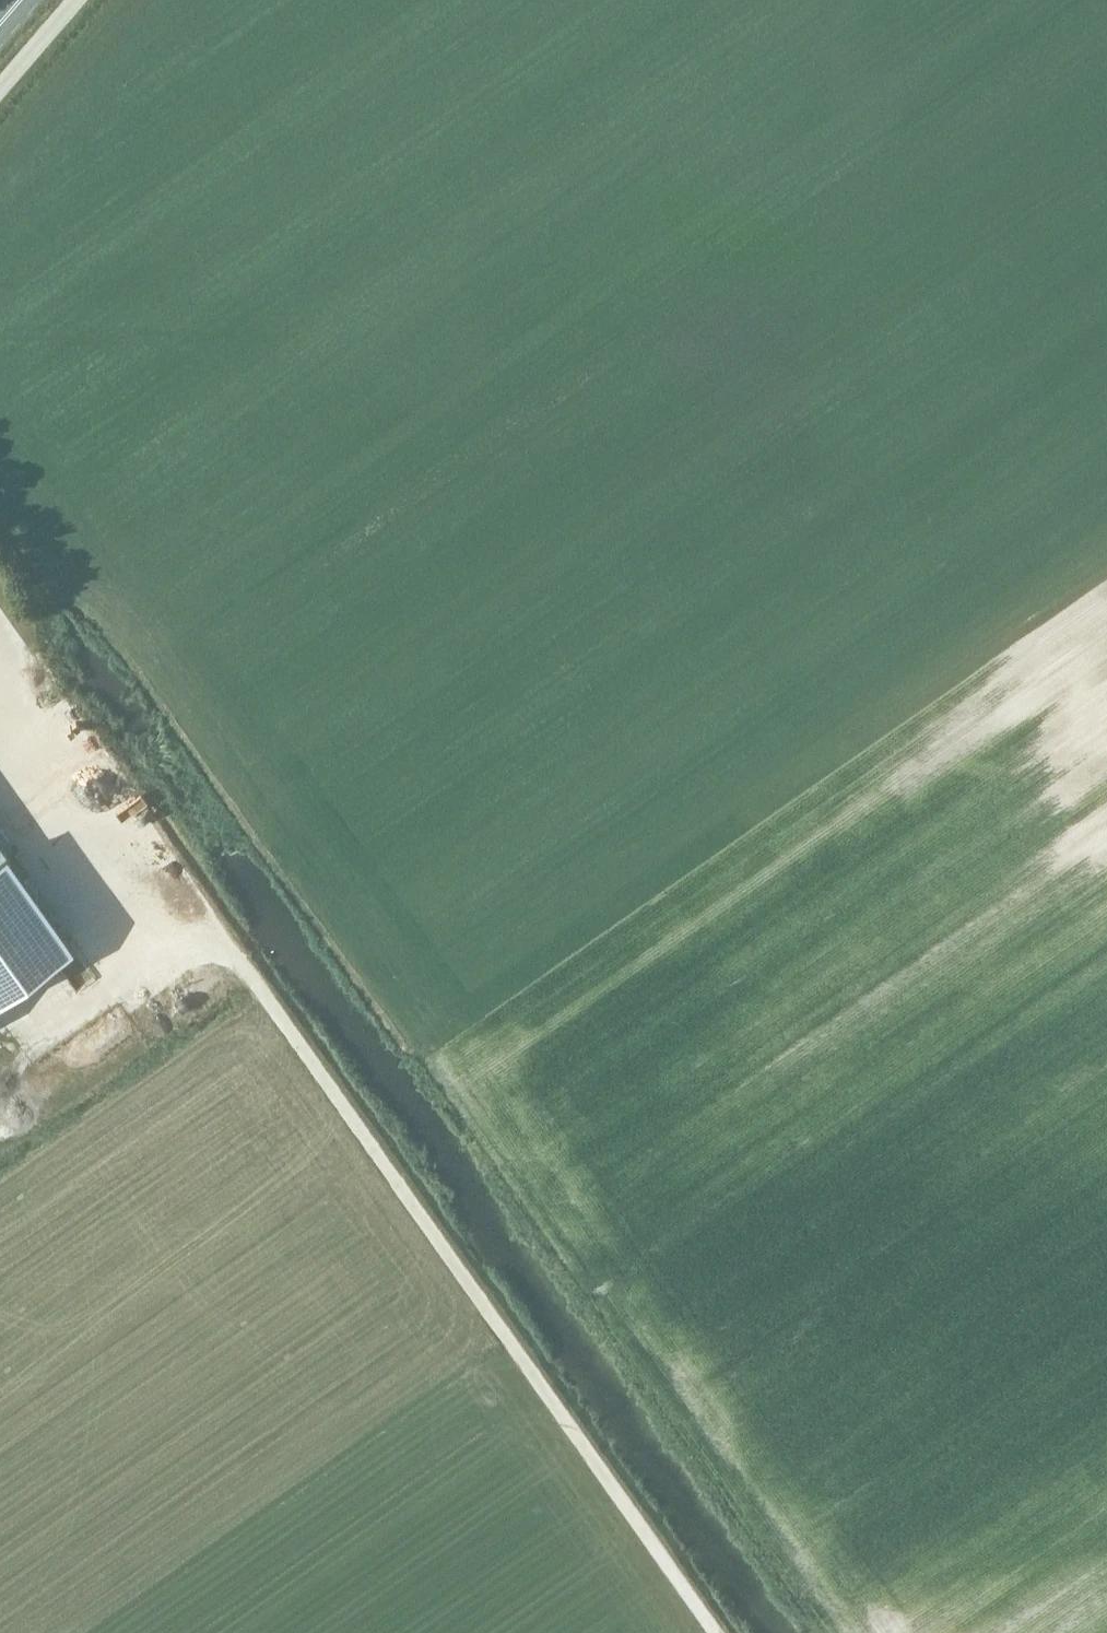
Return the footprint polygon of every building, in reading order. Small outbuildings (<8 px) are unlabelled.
[(71,944),(6,852),(0,856),(0,995),(71,944)] [(126,878),(118,884),(130,904),(139,899),(126,878)] [(123,1045),(207,994),(192,969),(108,1019),(123,1045)]
